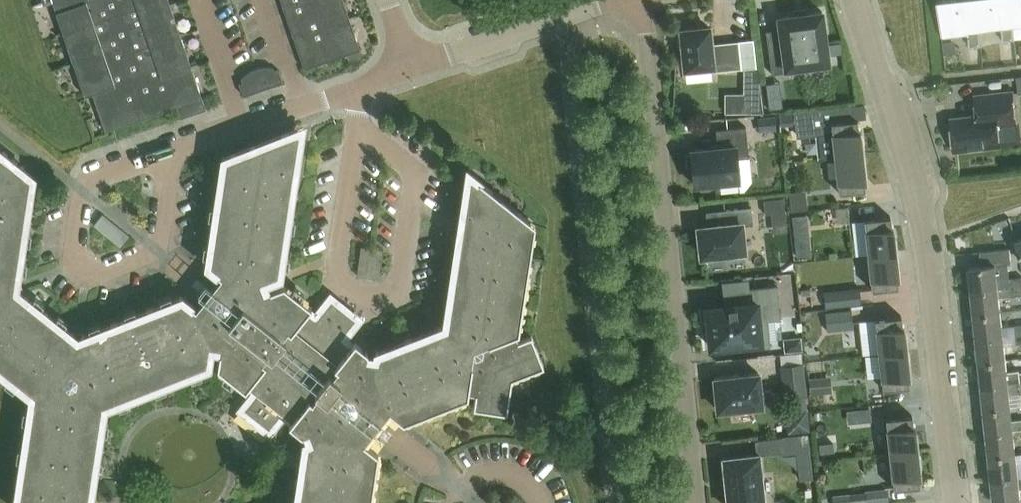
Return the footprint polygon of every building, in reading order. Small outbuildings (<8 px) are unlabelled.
[(64,32),(85,94),(94,91),(102,114),(107,128),(176,104),(181,118),(206,109),(201,96),(168,0),(53,0),(64,32)] [(304,68),(348,53),(349,56),(362,52),(344,0),(281,0),(304,68)] [(973,0),(938,0),(942,36),(968,33),(969,46),(981,45),(979,30),(976,30),(973,0)] [(1007,0),(973,0),(976,30),(979,30),(1001,27),(1003,40),(1015,39),(1013,26),(1010,26),(1007,0)] [(1010,26),(1013,26),(1020,26),(1020,0),(1007,0),(1010,26)] [(780,29),(766,31),(772,73),(786,71),(786,69),(804,66),(829,63),(822,11),(778,17),(780,29)] [(710,47),(708,27),(680,30),(681,34),(677,35),(679,48),(682,47),(685,69),(711,66),(712,71),(740,68),(737,42),(718,44),(718,47),(710,47)] [(840,43),(829,44),(830,55),(841,54),(840,43)] [(978,47),(970,48),(971,57),(979,56),(978,47)] [(723,92),(723,113),(762,112),(757,66),(756,66),(743,68),(742,92),(723,92)] [(242,81),(239,83),(243,95),(283,81),(279,70),(275,71),(273,67),(266,67),(256,68),(248,72),(241,78),(242,81)] [(955,151),(962,151),(1002,146),(999,124),(1017,122),(1014,91),(975,95),(978,115),(951,118),(955,151)] [(795,112),(779,113),(780,126),(796,125),(797,136),(816,135),(818,159),(835,157),(862,154),(860,130),(858,130),(857,119),(851,119),(850,106),(795,112)] [(773,117),(756,119),(758,132),(775,130),(773,117)] [(28,393),(41,387),(44,395),(31,400),(15,502),(90,502),(104,411),(93,402),(98,396),(109,405),(209,366),(212,348),(220,349),(217,367),(245,389),(248,386),(255,391),(239,410),(269,434),(285,415),(291,420),(288,424),(301,434),(306,432),(309,440),(304,442),(295,502),(370,502),(378,453),(364,442),(389,410),(403,421),(467,396),(467,392),(475,393),(473,408),(506,413),(511,379),(543,366),(531,335),(517,340),(515,333),(518,332),(534,223),(468,170),(445,320),(456,329),(451,335),(440,326),(376,352),(375,356),(367,355),(368,350),(355,340),(352,343),(346,338),(361,319),(331,295),(315,314),(309,309),(311,305),(284,283),(267,290),(264,282),(280,275),(303,125),(224,156),(207,264),(221,275),(196,307),(182,296),(82,335),(80,349),(73,348),(75,334),(21,291),(17,292),(15,285),(18,284),(34,175),(0,148),(0,370),(28,393)] [(739,180),(738,171),(737,159),(748,158),(745,127),(715,130),(717,148),(690,151),(690,155),(687,155),(688,171),(692,171),(693,184),(739,180)] [(835,157),(838,192),(865,189),(863,178),(864,178),(865,178),(865,177),(862,154),(835,157)] [(806,197),(790,199),(791,210),(807,208),(806,197)] [(783,198),(763,200),(765,214),(771,213),(785,211),(783,198)] [(730,255),(729,252),(744,250),(741,225),(752,224),(751,207),(723,210),(724,224),(698,227),(701,255),(715,254),(715,257),(730,255)] [(102,213),(94,223),(121,245),(129,235),(102,213)] [(807,214),(792,216),(796,257),(811,255),(807,214)] [(893,227),(892,227),(890,216),(864,219),(868,251),(895,248),(893,227)] [(872,290),(872,289),(898,287),(897,276),(898,276),(895,248),(868,251),(872,290)] [(981,265),(969,266),(972,291),(998,288),(1020,286),(1020,278),(1011,279),(1010,276),(1009,263),(1011,263),(1009,249),(980,252),(981,265)] [(706,307),(710,347),(715,346),(716,352),(733,350),(732,344),(751,342),(752,348),(769,346),(767,321),(780,319),(776,285),(747,289),(748,303),(706,307)] [(972,291),(974,315),(1001,312),(999,296),(1020,294),(1020,292),(1020,286),(998,288),(972,291)] [(826,307),(859,304),(862,304),(860,288),(824,291),(826,307)] [(827,332),(853,329),(851,309),(825,312),(827,332)] [(974,315),(977,338),(1003,335),(1020,333),(1020,325),(1002,327),(1001,312),(974,315)] [(903,327),(902,322),(901,316),(875,319),(879,350),(906,348),(904,326),(903,327)] [(977,338),(980,362),(1006,359),(1004,344),(1020,342),(1020,333),(1003,335),(977,338)] [(801,336),(783,338),(784,352),(802,350),(801,336)] [(883,389),(909,386),(908,375),(909,375),(906,348),(879,350),(883,389)] [(980,362),(982,386),(1008,383),(1020,382),(1020,372),(1017,372),(1017,370),(1007,372),(1006,359),(980,362)] [(784,399),(807,396),(804,363),(781,366),(784,399)] [(717,410),(761,405),(758,373),(714,378),(717,410)] [(831,376),(808,378),(810,394),(832,392),(831,376)] [(982,386),(985,409),(1011,406),(1009,392),(1019,391),(1019,390),(1020,390),(1020,382),(1008,383),(982,386)] [(985,409),(987,433),(1013,430),(1020,429),(1020,419),(1012,420),(1011,406),(985,409)] [(869,408),(862,409),(863,420),(870,419),(869,411),(869,408)] [(797,410),(786,423),(788,433),(810,431),(807,409),(797,410)] [(913,426),(912,418),(912,415),(886,418),(889,450),(917,447),(914,426),(913,426)] [(1013,430),(987,433),(990,456),(1016,453),(1013,430)] [(808,433),(782,436),(784,452),(810,449),(808,433)] [(782,436),(765,438),(767,454),(784,452),(782,436)] [(893,488),(894,488),(920,485),(918,474),(920,474),(917,447),(889,450),(893,488)] [(810,450),(796,452),(799,480),(813,478),(810,450)] [(755,454),(756,454),(756,452),(754,453),(721,457),(721,456),(719,456),(719,458),(721,477),(721,479),(722,479),(722,486),(722,487),(722,489),(723,489),(724,502),(761,502),(759,485),(759,482),(758,483),(758,475),(758,473),(757,473),(755,454)] [(1016,453),(990,456),(992,480),(1018,477),(1016,453)] [(992,480),(995,502),(1005,502),(1020,501),(1019,489),(1018,477),(992,480)] [(866,491),(866,493),(867,502),(887,502),(885,489),(866,491)] [(849,495),(850,502),(867,502),(866,493),(849,495)] [(830,497),(830,502),(850,502),(849,495),(830,497)]
